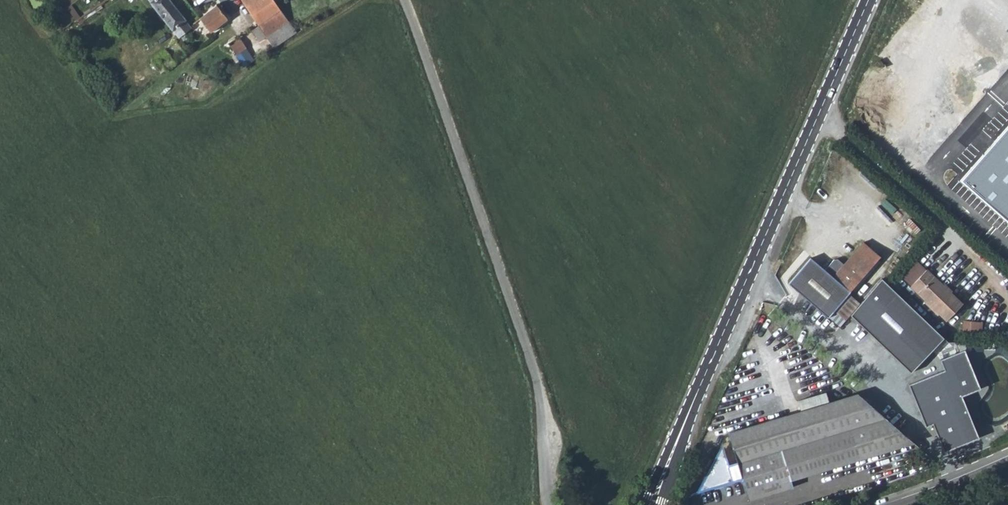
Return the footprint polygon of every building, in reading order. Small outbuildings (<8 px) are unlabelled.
[(173,33),(185,24),(166,0),(147,0),(173,33)] [(255,23),(275,9),(269,0),(238,0),(255,23)] [(195,16),(206,30),(219,20),(208,6),(195,16)] [(247,29),(257,41),(265,35),(275,49),(296,36),(275,9),(255,23),(247,29)] [(173,33),(166,40),(174,50),(181,44),(173,33)] [(221,47),(231,61),(236,57),(234,52),(240,48),(233,39),(221,47)] [(827,322),(850,295),(880,260),(863,245),(844,268),(837,263),(834,263),(825,274),(811,261),(788,287),(827,322)] [(910,288),(946,322),(961,305),(925,272),(910,288)] [(883,279),(852,315),(912,373),(944,338),(883,279)] [(964,319),(963,330),(982,331),(983,321),(964,319)] [(732,482),(731,477),(741,473),(743,478),(748,500),(789,487),(787,482),(914,443),(900,430),(857,393),(830,402),(827,392),(798,400),(801,411),(730,432),(738,463),(728,466),(726,458),(718,454),(702,485),(709,488),(732,482)] [(887,416),(899,426),(904,420),(893,409),(887,416)] [(900,430),(914,443),(916,444),(922,438),(906,423),(900,430)] [(926,453),(942,467),(953,463),(933,445),(926,453)] [(732,482),(743,478),(741,473),(731,477),(732,482)]
